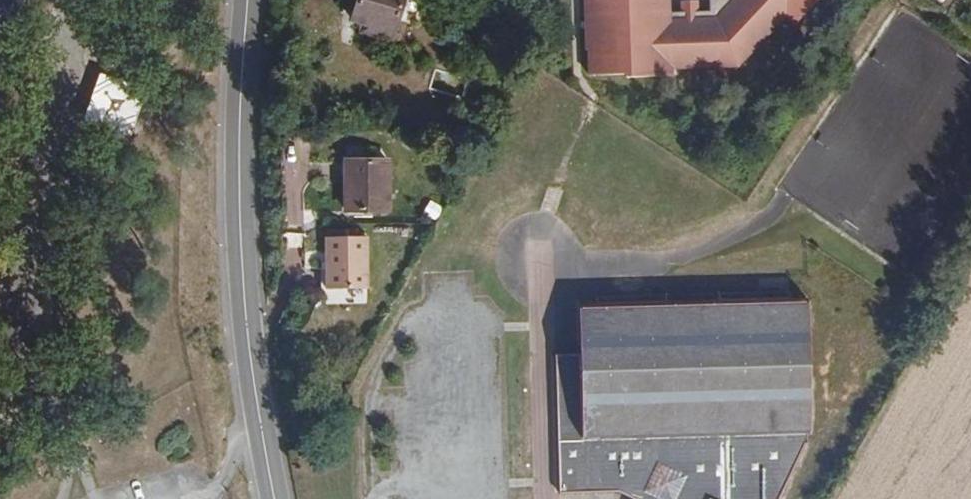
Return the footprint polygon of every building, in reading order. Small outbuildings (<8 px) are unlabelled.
[(16,7),(25,0),(0,0),(0,20),(16,7)] [(404,0),(354,0),(348,12),(364,18),(357,34),(384,45),(404,0)] [(580,50),(583,50),(583,75),(671,74),(671,71),(671,68),(735,67),(785,14),(787,17),(791,20),(810,0),(711,0),(711,12),(700,12),(700,0),(686,0),(681,0),(680,13),(670,13),(670,0),(579,0),(580,50)] [(159,60),(109,44),(80,130),(130,146),(159,60)] [(392,207),(391,157),(343,158),(345,208),(392,207)] [(64,207),(49,257),(135,285),(151,235),(64,207)] [(369,234),(359,235),(325,236),(324,288),(369,286),(369,234)] [(709,497),(714,498),(780,498),(805,443),(811,440),(805,298),(576,305),(575,354),(558,355),(562,491),(613,491),(635,498),(708,498),(709,497)]
